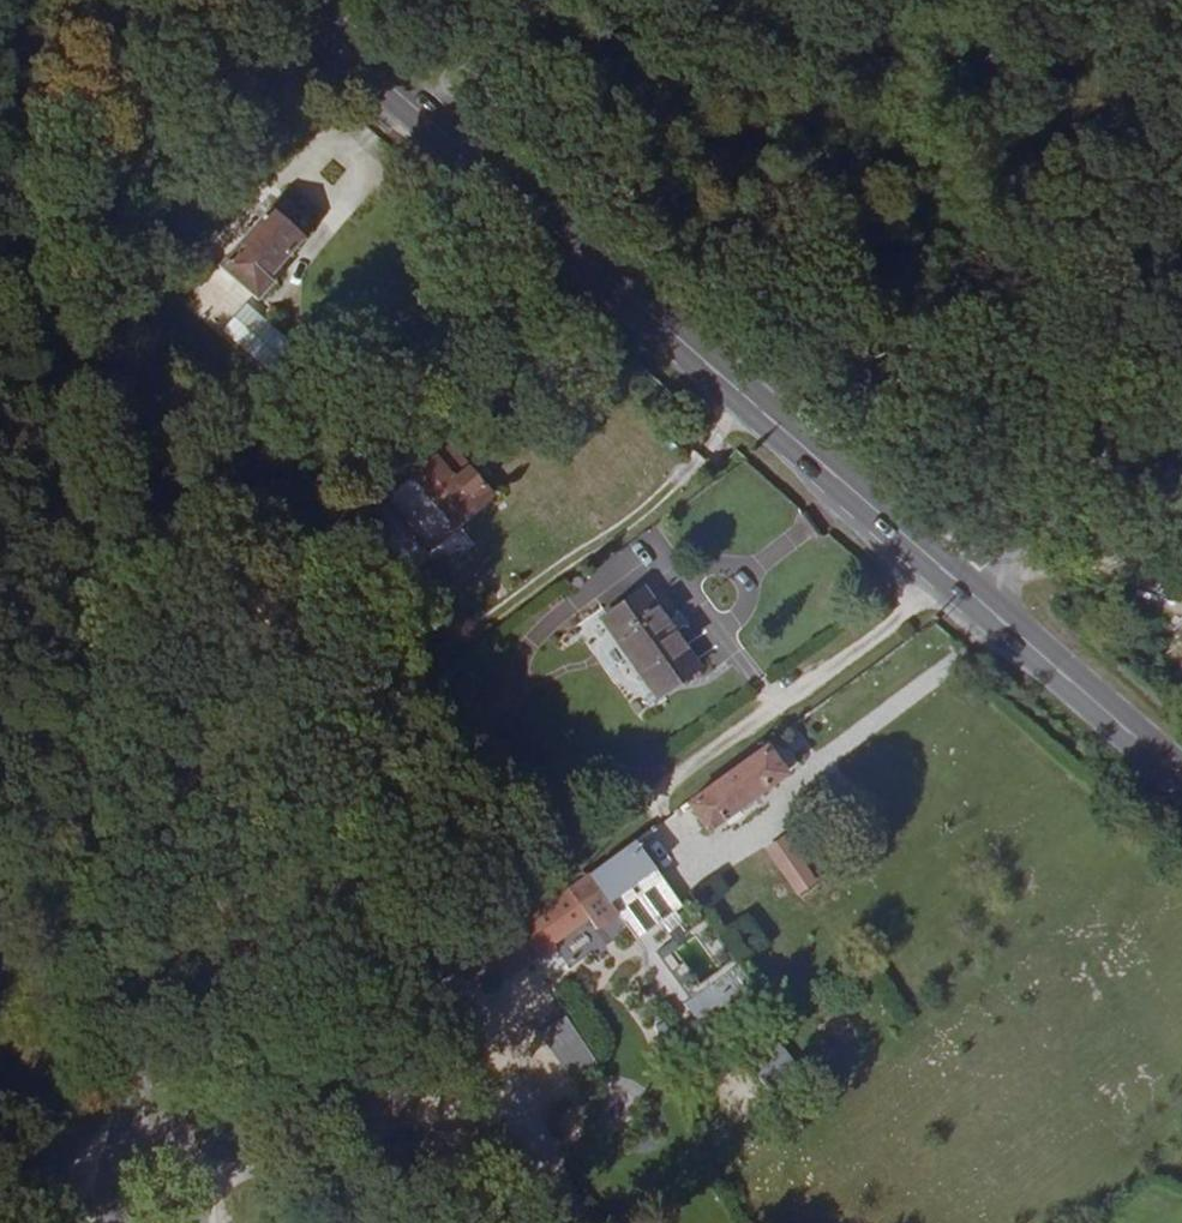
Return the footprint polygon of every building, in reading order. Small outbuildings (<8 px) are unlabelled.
[(269,211),(220,267),(258,300),(282,273),(276,268),(301,239),(269,211)] [(272,373),(297,344),(249,302),(224,330),(272,373)] [(437,458),(386,500),(427,550),(491,496),(481,484),(467,495),(437,458)] [(643,592),(604,620),(658,699),(698,671),(643,592)] [(781,737),(691,802),(711,830),(801,764),(781,737)] [(790,832),(766,849),(798,896),(822,880),(790,832)] [(637,842),(591,875),(598,884),(607,896),(612,904),(658,871),(637,842)] [(591,875),(581,882),(587,892),(598,884),(591,875)] [(598,884),(587,892),(596,904),(607,896),(598,884)] [(570,891),(518,929),(538,957),(590,919),(570,891)] [(572,1015),(543,1029),(568,1082),(598,1068),(572,1015)]
